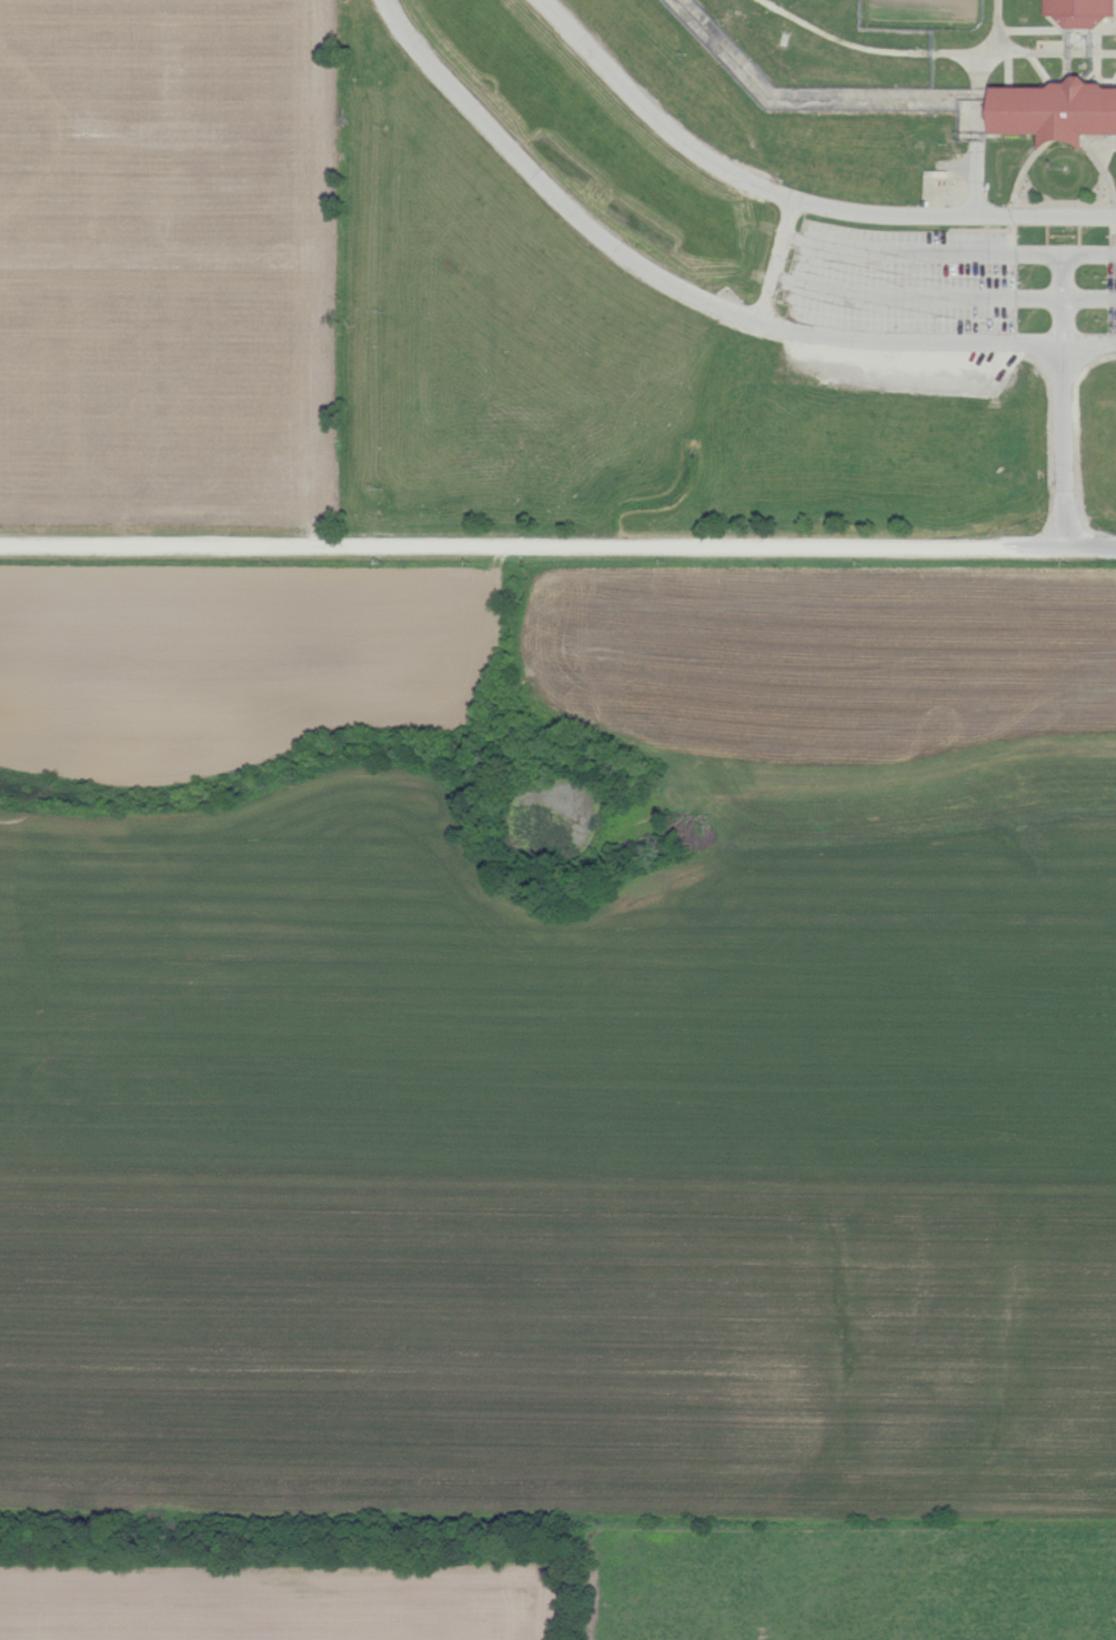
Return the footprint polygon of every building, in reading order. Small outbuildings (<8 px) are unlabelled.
[(1049,15),(1060,16),(1060,28),(1101,28),(1101,17),(1115,17),(1115,0),(1049,0),(1049,15)] [(1002,132),(1050,132),(1050,142),(1092,142),(1092,133),(1115,133),(1115,85),(1002,85),(1002,132)]
